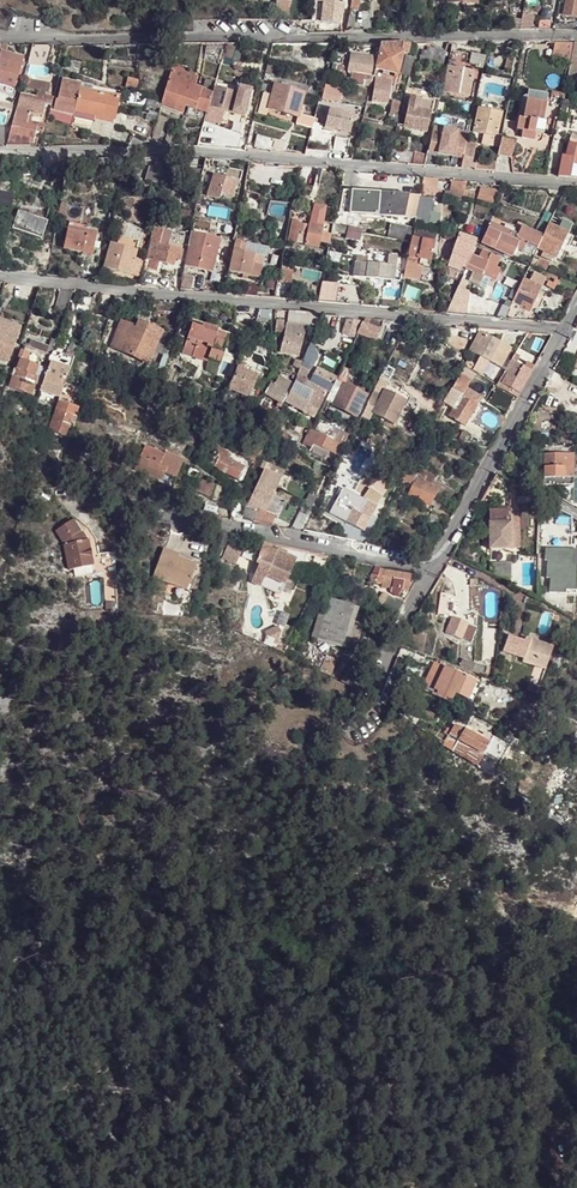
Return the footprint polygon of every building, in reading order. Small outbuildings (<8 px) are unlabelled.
[(274,13),(288,14),(290,0),(275,0),(274,13)] [(321,0),(319,0),(315,0),(310,19),(318,20),(321,0)] [(338,23),(339,13),(331,11),(332,2),(321,0),(318,20),(338,23)] [(332,2),(331,11),(339,13),(342,14),(343,4),(333,2),(334,0),(319,0),(321,0),(332,2)] [(565,13),(576,15),(576,0),(568,0),(565,13)] [(350,11),(346,31),(368,31),(368,12),(350,11)] [(509,29),(532,29),(533,20),(510,20),(509,29)] [(567,62),(571,62),(575,42),(556,41),(552,59),(567,62)] [(381,42),(378,57),(376,65),(398,72),(402,55),(402,53),(408,55),(410,42),(381,42)] [(21,63),(23,56),(5,51),(8,43),(0,43),(0,82),(14,86),(21,63)] [(227,43),(208,43),(204,59),(221,64),(222,63),(227,43)] [(222,63),(231,64),(238,43),(227,43),(222,63)] [(32,44),(28,61),(46,65),(51,44),(32,44)] [(420,55),(418,62),(443,67),(446,50),(427,46),(426,51),(423,50),(422,50),(421,55),(420,55)] [(441,89),(471,93),(472,83),(473,78),(476,78),(477,71),(474,71),(474,69),(465,67),(468,54),(451,50),(441,89)] [(348,83),(371,86),(376,65),(378,57),(349,53),(346,71),(349,71),(348,83)] [(485,58),(471,54),(470,64),(476,65),(475,68),(482,70),(485,58)] [(398,72),(397,73),(407,76),(412,58),(402,55),(398,72)] [(83,59),(66,56),(62,68),(80,71),(83,59)] [(176,62),(174,68),(183,71),(185,65),(176,62)] [(571,62),(567,79),(576,82),(576,64),(571,62)] [(183,71),(174,68),(163,102),(162,104),(183,110),(184,106),(190,84),(196,86),(199,76),(183,71)] [(52,105),(49,113),(72,122),(75,115),(93,120),(95,113),(112,117),(118,97),(81,88),(83,81),(64,76),(59,97),(58,97),(55,106),(52,105)] [(28,77),(28,79),(36,82),(35,86),(50,88),(52,82),(28,77)] [(390,80),(375,78),(372,100),(387,102),(388,98),(389,86),(390,80)] [(35,86),(36,82),(28,79),(26,87),(34,89),(35,86)] [(238,91),(240,86),(217,79),(215,85),(238,91)] [(81,88),(118,97),(119,91),(83,81),(81,88)] [(275,83),(272,81),(269,90),(272,91),(271,95),(269,101),(268,106),(267,107),(269,108),(282,111),(297,115),(303,93),(274,86),(275,83)] [(11,95),(14,86),(0,82),(0,92),(11,95)] [(196,86),(190,84),(184,106),(196,109),(197,105),(202,87),(196,86)] [(234,111),(238,91),(215,85),(213,91),(210,104),(234,111)] [(254,90),(240,86),(238,91),(234,111),(247,114),(254,90)] [(342,90),(325,86),(322,99),(339,102),(342,90)] [(213,91),(202,87),(197,105),(208,108),(210,104),(213,91)] [(127,101),(145,105),(147,98),(149,94),(131,89),(127,101)] [(528,96),(528,99),(548,104),(550,94),(530,89),(528,96)] [(266,116),(269,108),(267,107),(268,106),(264,105),(266,100),(269,101),(271,95),(264,93),(260,105),(257,104),(255,113),(266,116)] [(403,124),(426,130),(433,100),(410,96),(403,124)] [(162,104),(163,102),(147,98),(145,105),(161,110),(162,104)] [(45,104),(22,99),(20,108),(30,110),(30,111),(43,113),(44,112),(45,104)] [(524,129),(523,133),(536,136),(537,132),(545,134),(548,122),(543,121),(548,104),(528,99),(523,117),(521,117),(518,127),(524,129)] [(393,101),(390,113),(399,114),(402,103),(393,101)] [(0,102),(0,111),(11,113),(13,105),(0,102)] [(384,109),(371,105),(369,112),(383,115),(384,109)] [(184,106),(183,110),(183,112),(195,115),(197,109),(196,109),(184,106)] [(16,107),(9,132),(32,137),(33,138),(35,132),(38,120),(32,118),(28,117),(30,111),(30,110),(20,108),(16,107)] [(501,113),(478,108),(473,130),(484,132),(496,135),(501,113)] [(350,133),(354,115),(328,109),(324,127),(350,133)] [(315,110),(312,127),(321,129),(325,112),(315,110)] [(159,116),(152,137),(160,139),(165,118),(159,116)] [(47,122),(38,120),(35,132),(44,134),(47,122)] [(428,151),(462,159),(467,140),(468,134),(434,126),(428,151)] [(32,137),(9,132),(6,144),(30,145),(32,137)] [(33,138),(32,137),(30,145),(40,145),(44,134),(35,132),(33,138)] [(484,132),(481,142),(494,145),(496,135),(484,132)] [(187,135),(173,135),(173,144),(186,144),(187,135)] [(256,144),(284,149),(285,143),(257,135),(256,144)] [(501,136),(497,153),(511,156),(515,140),(501,136)] [(349,140),(335,138),(333,152),(347,154),(349,140)] [(467,140),(461,165),(474,166),(474,168),(493,169),(495,160),(476,159),(475,162),(472,161),(476,141),(467,140)] [(570,143),(567,156),(562,154),(556,175),(576,177),(576,145),(570,143)] [(388,161),(403,163),(405,150),(391,147),(388,161)] [(412,163),(424,164),(426,155),(414,151),(412,163)] [(94,156),(83,156),(82,170),(93,170),(94,156)] [(206,158),(201,177),(211,180),(213,174),(225,177),(228,167),(212,163),(213,159),(206,158)] [(201,175),(204,162),(186,160),(185,173),(201,175)] [(161,184),(164,169),(150,166),(145,182),(161,184)] [(220,198),(225,177),(213,174),(211,180),(209,187),(207,195),(220,198)] [(436,177),(423,176),(419,193),(419,194),(439,196),(440,190),(435,190),(436,177)] [(200,184),(209,187),(211,180),(201,177),(200,184)] [(466,179),(450,178),(449,189),(444,188),(443,197),(462,198),(464,190),(466,179)] [(500,189),(480,186),(477,201),(494,203),(498,194),(500,189)] [(340,187),(338,209),(360,211),(389,214),(404,214),(406,192),(340,187)] [(464,190),(462,198),(473,200),(474,192),(464,190)] [(419,193),(406,192),(404,214),(414,215),(419,194),(419,193)] [(1,193),(0,196),(0,203),(9,206),(12,195),(1,193)] [(432,197),(419,194),(414,215),(413,223),(426,226),(432,197)] [(287,219),(289,205),(271,201),(268,215),(287,219)] [(19,209),(13,225),(42,236),(49,219),(19,209)] [(332,222),(347,225),(358,227),(360,211),(338,209),(338,212),(334,211),(332,222)] [(413,223),(414,215),(404,214),(389,214),(388,221),(413,224),(413,223)] [(493,214),(490,221),(499,225),(519,233),(522,227),(493,214)] [(548,224),(557,228),(560,220),(551,217),(548,224)] [(548,224),(542,236),(538,247),(542,249),(539,254),(549,259),(552,253),(555,255),(558,248),(561,240),(565,231),(567,232),(571,224),(561,219),(560,220),(557,228),(548,224)] [(316,246),(317,242),(320,232),(321,226),(307,223),(307,226),(297,224),(297,222),(290,221),(287,240),(295,241),(297,234),(305,236),(304,243),(303,244),(316,246)] [(410,240),(413,224),(388,221),(386,236),(410,240)] [(490,221),(487,227),(497,231),(499,225),(490,221)] [(321,226),(320,232),(329,234),(331,228),(332,223),(322,222),(321,226)] [(345,231),(347,225),(332,222),(332,223),(331,228),(345,231)] [(426,226),(413,223),(413,224),(410,240),(407,254),(404,274),(404,275),(415,277),(418,277),(422,264),(428,265),(437,228),(426,226)] [(69,225),(65,249),(94,254),(96,242),(98,231),(69,225)] [(345,236),(359,239),(360,230),(360,227),(358,227),(347,225),(345,231),(345,236)] [(517,240),(519,233),(499,225),(497,231),(517,240)] [(481,241),(511,254),(515,248),(519,241),(517,240),(497,231),(487,227),(481,241)] [(542,236),(522,227),(519,233),(517,240),(519,241),(524,243),(537,249),(538,247),(542,236)] [(152,229),(146,258),(173,264),(175,258),(179,259),(181,250),(167,247),(170,233),(152,229)] [(221,238),(191,231),(189,246),(185,264),(213,271),(221,238)] [(329,234),(320,232),(317,242),(328,244),(329,234)] [(305,236),(297,234),(295,241),(304,243),(305,236)] [(116,243),(135,249),(137,242),(119,236),(116,243)] [(458,238),(455,246),(467,249),(466,251),(470,252),(473,244),(458,238)] [(247,241),(236,239),(230,269),(243,272),(248,273),(260,276),(263,263),(265,263),(269,247),(246,242),(247,241)] [(135,257),(137,250),(135,249),(116,243),(111,241),(105,265),(131,272),(135,257)] [(524,243),(519,241),(515,248),(521,250),(524,243)] [(448,264),(460,268),(466,251),(467,249),(455,246),(448,264)] [(394,265),(397,253),(370,250),(368,262),(388,264),(394,265)] [(472,254),(458,286),(462,288),(467,281),(482,288),(489,273),(491,270),(494,271),(497,266),(493,265),(497,258),(480,250),(477,257),(472,254)] [(549,261),(539,256),(536,265),(546,269),(549,261)] [(135,257),(131,272),(139,273),(144,259),(135,257)] [(368,262),(356,260),(353,275),(366,277),(368,262)] [(388,264),(368,262),(366,277),(386,279),(388,264)] [(394,265),(388,264),(386,279),(392,280),(394,265)] [(448,264),(445,276),(455,279),(460,268),(448,264)] [(279,268),(276,281),(289,284),(292,272),(279,268)] [(527,281),(541,287),(544,278),(531,271),(527,281)] [(181,288),(191,289),(193,276),(183,274),(181,288)] [(560,275),(556,284),(575,293),(576,288),(576,282),(560,275)] [(527,281),(523,278),(511,301),(517,304),(527,308),(530,310),(541,287),(527,281)] [(333,302),(335,283),(321,281),(319,291),(318,301),(333,302)] [(72,291),(59,290),(54,307),(65,311),(72,291)] [(86,315),(91,298),(78,296),(73,312),(86,315)] [(383,306),(397,308),(399,299),(383,297),(383,306)] [(446,312),(464,314),(466,301),(452,299),(446,312)] [(525,313),(527,308),(517,304),(515,308),(525,313)] [(259,310),(255,318),(254,321),(264,324),(267,310),(259,310)] [(295,313),(288,312),(286,324),(305,326),(308,314),(306,314),(295,313)] [(319,315),(308,314),(305,326),(305,329),(312,332),(319,315)] [(254,321),(255,318),(239,316),(232,336),(246,340),(254,321)] [(27,317),(24,328),(29,330),(33,320),(27,317)] [(352,336),(358,320),(346,319),(342,332),(352,336)] [(9,363),(22,327),(0,320),(0,360),(9,363)] [(274,332),(284,334),(285,327),(283,326),(283,321),(276,320),(274,332)] [(152,352),(157,343),(155,342),(157,339),(135,329),(134,332),(129,330),(131,325),(119,321),(109,346),(147,365),(152,352)] [(215,336),(216,334),(218,328),(203,322),(201,329),(200,330),(215,336)] [(362,322),(357,333),(374,340),(379,329),(366,324),(362,322)] [(160,333),(138,323),(135,329),(157,339),(160,333)] [(284,334),(280,351),(299,356),(305,329),(305,326),(286,324),(285,327),(284,334)] [(225,345),(227,338),(216,334),(215,336),(200,330),(201,329),(193,325),(187,339),(198,343),(208,347),(208,349),(211,350),(208,360),(219,363),(225,345)] [(479,332),(469,351),(481,356),(488,360),(501,367),(510,348),(479,332)] [(227,338),(225,345),(231,347),(233,340),(227,338)] [(52,352),(55,342),(51,340),(48,346),(30,339),(27,347),(39,352),(50,355),(52,352)] [(198,343),(187,339),(182,351),(192,356),(198,343)] [(170,348),(157,343),(152,352),(159,355),(154,367),(162,370),(170,348)] [(198,343),(192,356),(207,361),(208,360),(211,350),(208,349),(208,347),(198,343)] [(268,346),(257,344),(255,352),(267,354),(268,346)] [(65,350),(63,356),(72,358),(73,353),(65,350)] [(242,350),(236,367),(244,370),(247,363),(252,365),(256,355),(242,350)] [(295,375),(292,381),(310,391),(320,397),(323,399),(325,400),(332,385),(320,379),(315,387),(305,380),(309,371),(317,357),(306,350),(302,361),(297,376),(295,375)] [(19,359),(27,361),(28,354),(22,351),(19,359)] [(39,352),(36,363),(27,361),(19,359),(17,367),(37,373),(37,375),(43,376),(49,360),(50,355),(39,352)] [(519,355),(515,353),(498,380),(502,383),(507,373),(516,377),(522,366),(515,362),(519,355)] [(481,356),(473,371),(481,375),(488,360),(481,356)] [(461,366),(471,372),(475,365),(464,359),(461,366)] [(531,371),(535,364),(526,359),(522,366),(531,371)] [(59,397),(68,368),(49,360),(43,376),(40,385),(38,391),(59,397)] [(531,371),(522,366),(516,377),(507,373),(502,383),(520,393),(531,371)] [(17,367),(10,385),(31,391),(34,383),(37,375),(37,373),(17,367)] [(236,367),(228,387),(240,392),(248,396),(257,375),(244,370),(236,367)] [(465,368),(461,374),(468,380),(473,373),(465,368)] [(344,376),(338,373),(334,381),(340,384),(344,376)] [(270,383),(267,390),(284,400),(292,381),(280,374),(274,385),(270,383)] [(443,402),(452,407),(459,396),(464,398),(467,393),(468,391),(465,390),(470,381),(468,380),(461,374),(452,388),(443,402)] [(37,375),(34,383),(40,385),(43,376),(37,375)] [(341,384),(366,395),(369,389),(344,378),(341,384)] [(379,379),(372,393),(379,395),(381,396),(384,391),(387,384),(379,379)] [(518,398),(520,393),(502,383),(498,380),(495,385),(518,398)] [(310,391),(292,381),(284,400),(302,410),(305,404),(310,391)] [(325,400),(333,404),(341,384),(340,384),(334,381),(332,385),(325,400)] [(356,415),(366,395),(341,384),(333,404),(356,415)] [(405,402),(408,396),(387,384),(384,391),(405,402)] [(228,387),(225,393),(238,398),(240,392),(228,387)] [(320,397),(310,391),(305,404),(314,409),(320,397)] [(405,402),(384,391),(381,396),(372,411),(393,423),(405,402)] [(371,411),(379,395),(372,393),(362,414),(368,417),(371,411)] [(467,393),(464,398),(476,405),(479,400),(467,393)] [(491,394),(485,405),(501,414),(508,403),(491,394)] [(379,395),(371,411),(372,411),(381,396),(379,395)] [(415,399),(408,396),(405,402),(411,406),(415,399)] [(448,415),(464,425),(476,405),(464,398),(459,396),(452,407),(448,415)] [(305,404),(302,410),(314,417),(323,399),(320,397),(314,409),(305,404)] [(53,428),(68,433),(74,416),(75,416),(78,407),(58,401),(55,409),(59,410),(53,428)] [(59,410),(55,409),(49,429),(51,429),(50,431),(67,437),(68,433),(53,428),(59,410)] [(283,424),(277,422),(273,432),(279,434),(283,424)] [(317,433),(311,429),(298,424),(296,428),(308,434),(304,444),(311,447),(317,433)] [(345,436),(329,428),(325,437),(342,444),(345,436)] [(470,435),(463,431),(459,438),(466,442),(470,435)] [(309,450),(325,459),(329,450),(321,446),(325,437),(317,433),(311,447),(309,450)] [(345,436),(342,444),(341,446),(345,449),(351,438),(346,435),(345,436)] [(342,444),(325,437),(321,446),(329,450),(337,454),(341,446),(342,444)] [(239,442),(234,451),(253,460),(257,452),(243,445),(243,444),(239,442)] [(209,456),(214,458),(217,453),(227,458),(228,454),(226,452),(227,450),(221,447),(220,448),(214,445),(209,456)] [(419,445),(415,453),(418,456),(422,459),(428,450),(419,445)] [(139,455),(134,469),(162,481),(165,474),(176,478),(180,468),(177,457),(165,452),(164,455),(145,446),(141,456),(139,455)] [(214,458),(212,464),(240,478),(246,467),(227,458),(217,453),(214,458)] [(407,467),(414,471),(418,463),(415,461),(418,456),(415,453),(407,467)] [(544,473),(544,458),(535,458),(535,474),(544,473)] [(544,473),(544,488),(572,488),(572,474),(576,474),(576,464),(563,463),(563,459),(544,458),(544,473)] [(279,476),(282,470),(261,461),(258,467),(262,469),(273,474),(279,476)] [(121,472),(104,465),(100,476),(117,483),(121,472)] [(409,482),(414,471),(407,467),(401,478),(409,482)] [(416,479),(430,484),(434,473),(420,468),(416,479)] [(273,474),(262,469),(250,497),(261,502),(267,489),(273,474)] [(382,469),(370,486),(383,496),(394,477),(382,469)] [(162,481),(160,484),(171,488),(176,478),(165,474),(162,481)] [(267,489),(276,492),(283,477),(279,476),(273,474),(267,489)] [(512,486),(497,477),(492,486),(508,495),(512,486)] [(416,479),(408,496),(430,504),(437,487),(430,484),(416,479)] [(209,497),(213,486),(199,481),(195,491),(209,497)] [(249,493),(233,487),(228,500),(234,506),(231,517),(240,519),(249,493)] [(437,487),(430,504),(438,507),(445,491),(437,487)] [(267,489),(261,502),(262,502),(259,510),(267,513),(276,492),(267,489)] [(310,493),(301,512),(307,515),(316,497),(310,493)] [(363,530),(377,504),(356,493),(354,498),(349,496),(337,516),(363,530)] [(271,525),(273,516),(267,513),(259,510),(262,502),(261,502),(250,497),(246,506),(259,511),(255,522),(271,525)] [(240,519),(255,522),(259,511),(246,506),(240,519)] [(312,514),(307,525),(323,533),(332,514),(321,509),(317,517),(312,514)] [(509,527),(510,530),(519,530),(519,515),(519,511),(510,511),(509,516),(509,527)] [(301,512),(291,529),(300,530),(307,515),(301,512)] [(490,516),(490,527),(509,527),(509,516),(490,516)] [(69,520),(53,530),(60,542),(62,541),(63,544),(61,544),(67,570),(71,569),(88,566),(98,563),(96,554),(93,539),(84,540),(75,542),(72,535),(76,532),(69,520)] [(509,527),(490,527),(490,541),(509,540),(510,530),(509,527)] [(76,532),(72,535),(75,542),(84,540),(80,532),(76,532)] [(402,545),(413,549),(415,544),(404,539),(402,545)] [(510,549),(509,540),(490,541),(491,550),(510,549)] [(236,550),(228,546),(224,556),(233,560),(236,550)] [(573,547),(573,552),(572,562),(570,582),(568,592),(568,596),(575,597),(576,576),(576,547),(573,547)] [(275,553),(264,549),(261,557),(258,565),(256,573),(265,576),(267,576),(275,553)] [(112,550),(96,554),(98,563),(100,572),(114,569),(115,565),(112,550)] [(171,561),(172,558),(174,554),(161,550),(159,557),(171,561)] [(550,550),(549,560),(572,562),(573,552),(571,552),(567,552),(559,552),(550,550)] [(283,556),(295,560),(297,556),(284,551),(283,556)] [(283,556),(275,553),(267,576),(283,583),(287,584),(295,560),(283,556)] [(328,557),(316,555),(311,565),(322,570),(328,557)] [(458,562),(490,577),(492,572),(493,571),(484,566),(461,555),(458,562)] [(159,557),(152,578),(186,590),(194,566),(172,558),(171,561),(159,557)] [(345,561),(336,559),(336,566),(342,576),(347,571),(345,567),(345,561)] [(572,562),(549,560),(547,579),(549,579),(555,581),(570,582),(572,562)] [(88,566),(71,569),(72,577),(90,573),(88,566)] [(380,568),(374,567),(368,581),(382,583),(381,586),(392,588),(390,592),(397,596),(401,590),(407,591),(410,575),(379,570),(380,568)] [(508,580),(492,572),(490,577),(506,585),(508,580)] [(265,576),(256,573),(252,583),(260,587),(265,576)] [(283,583),(267,576),(263,586),(280,592),(283,583)] [(555,581),(549,579),(549,591),(550,591),(549,596),(566,597),(566,592),(554,591),(555,581)] [(542,580),(538,581),(538,600),(546,606),(545,593),(544,593),(542,580)] [(555,581),(554,591),(566,592),(568,592),(570,582),(555,581)] [(91,608),(103,607),(101,589),(90,590),(91,608)] [(403,604),(387,594),(381,605),(397,614),(403,604)] [(327,600),(327,602),(323,614),(315,639),(340,648),(343,639),(348,640),(353,622),(354,620),(353,620),(356,609),(327,600)] [(315,639),(323,614),(318,613),(315,625),(316,627),(312,637),(315,639)] [(453,621),(447,636),(463,642),(468,627),(453,621)] [(343,639),(340,648),(353,652),(361,625),(353,622),(348,640),(343,639)] [(277,626),(264,632),(266,635),(271,638),(270,641),(277,643),(280,632),(277,626)] [(468,627),(463,642),(473,647),(479,631),(468,627)] [(524,643),(509,638),(504,654),(523,660),(521,665),(545,673),(552,649),(525,640),(524,643)] [(320,671),(330,676),(337,660),(327,656),(320,671)] [(462,661),(459,670),(478,677),(481,670),(475,668),(475,666),(462,661)] [(422,692),(432,697),(445,670),(432,671),(422,692)] [(453,674),(445,670),(432,697),(444,703),(457,676),(453,674)] [(454,671),(453,674),(457,676),(463,680),(476,686),(478,687),(480,684),(454,671)] [(347,686),(352,677),(345,674),(340,682),(347,686)] [(463,680),(457,676),(444,703),(450,706),(455,697),(463,680)] [(352,677),(347,686),(364,693),(367,683),(352,677)] [(467,703),(476,686),(463,680),(455,697),(467,703)] [(529,686),(526,693),(537,697),(539,690),(529,686)] [(458,741),(453,750),(462,755),(460,758),(477,768),(489,747),(464,732),(458,741)] [(450,736),(444,745),(453,750),(458,741),(450,736)]
